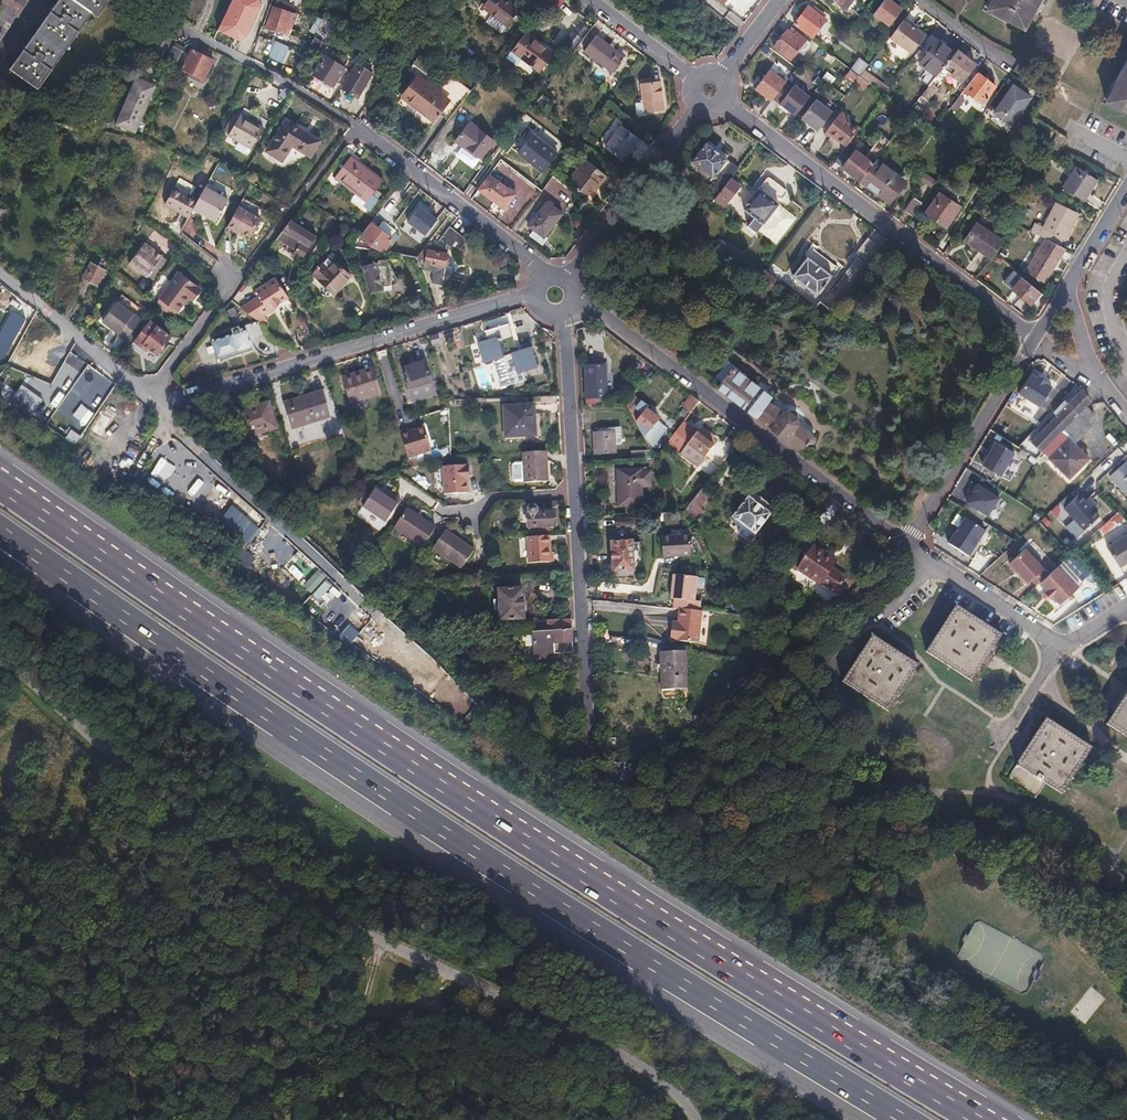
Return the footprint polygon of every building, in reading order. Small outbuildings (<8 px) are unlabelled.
[(8,70),(37,91),(91,15),(98,19),(111,0),(59,0),(8,70)] [(273,4),(265,28),(279,33),(281,28),(290,31),(296,13),(294,12),(296,5),(280,0),(276,0),(275,4),(273,4)] [(482,8),(508,27),(512,21),(513,21),(515,18),(515,17),(517,15),(504,5),(506,3),(502,0),(489,0),(482,8)] [(845,11),(854,0),(830,0),(845,11)] [(902,9),(890,0),(884,0),(872,15),(888,27),(902,9)] [(989,12),(1025,31),(1042,0),(995,0),(989,12)] [(825,20),(807,6),(794,24),(812,38),(825,20)] [(262,21),(251,18),(245,36),(255,39),(262,21)] [(910,25),(911,24),(904,19),(903,19),(902,21),(895,30),(892,34),(889,38),(911,54),(924,36),(915,30),(910,25)] [(795,37),(786,31),(773,47),(790,60),(797,50),(803,54),(810,45),(797,35),(795,37)] [(525,35),(512,51),(522,59),(523,58),(540,71),(547,63),(549,65),(557,54),(542,42),(539,45),(525,35)] [(594,35),(583,51),(610,71),(622,56),(594,35)] [(955,53),(938,40),(920,63),(937,76),(955,53)] [(274,41),(271,52),(275,53),(269,64),(278,69),(284,57),(282,56),(287,45),(274,41)] [(181,53),(173,48),(165,62),(174,66),(181,53)] [(211,61),(191,51),(181,70),(202,80),(211,61)] [(975,64),(958,51),(944,68),(962,82),(975,64)] [(343,68),(323,56),(312,76),(331,87),(332,86),(341,70),(343,68)] [(866,66),(855,57),(848,67),(856,73),(861,67),(864,69),(866,66)] [(371,72),(353,62),(348,71),(366,81),(371,72)] [(1108,103),(1126,114),(1126,67),(1108,103)] [(181,70),(179,73),(201,83),(202,80),(181,70)] [(347,73),(341,70),(332,86),(338,90),(347,73)] [(771,101),(787,80),(780,75),(778,77),(769,70),(754,89),(771,101)] [(348,71),(347,73),(338,90),(356,99),(366,81),(348,71)] [(851,71),(848,75),(854,80),(852,82),(854,83),(859,77),(851,71)] [(863,72),(859,77),(884,96),(888,91),(863,72)] [(995,86),(977,73),(964,90),(982,104),(995,86)] [(848,75),(844,79),(852,85),(854,83),(852,82),(854,80),(848,75)] [(939,78),(937,76),(921,96),(928,101),(938,88),(934,85),(939,78)] [(416,77),(400,97),(430,122),(446,102),(416,77)] [(859,77),(854,83),(863,90),(864,88),(881,101),(884,96),(859,77)] [(153,87),(134,79),(114,124),(133,132),(153,87)] [(659,80),(639,83),(644,113),(664,109),(659,80)] [(1000,120),(1015,129),(1035,99),(1013,85),(995,113),(988,108),(984,115),(998,124),(1000,120)] [(794,116),(809,97),(794,86),(779,105),(794,116)] [(965,100),(959,96),(950,108),(956,112),(965,100)] [(817,132),(832,113),(815,100),(801,119),(817,132)] [(847,117),(841,113),(827,131),(846,146),(847,144),(858,131),(844,120),(847,117)] [(260,129),(238,116),(226,136),(249,150),(260,129)] [(320,142),(284,122),(266,154),(282,163),(291,148),(310,159),(320,142)] [(491,142),(467,123),(452,142),(461,149),(462,147),(478,159),(491,142)] [(638,138),(620,124),(603,146),(621,159),(628,151),(631,146),(638,138)] [(556,154),(531,135),(516,155),(526,163),(527,162),(534,168),(541,174),(556,154)] [(887,145),(878,139),(869,151),(877,158),(887,145)] [(706,143),(691,162),(712,178),(727,159),(706,143)] [(847,144),(846,146),(834,162),(859,181),(873,164),(847,144)] [(891,155),(886,151),(881,158),(886,162),(891,155)] [(349,155),(332,178),(365,203),(361,207),(367,212),(376,199),(371,195),(382,180),(349,155)] [(606,174),(585,158),(568,181),(588,196),(598,182),(600,183),(606,174)] [(876,160),(873,164),(859,181),(879,196),(888,184),(887,182),(893,173),(876,160)] [(738,168),(731,163),(712,188),(719,193),(730,179),(738,168)] [(1097,180),(1078,166),(1063,187),(1082,201),(1097,180)] [(887,182),(888,184),(879,196),(888,203),(904,181),(893,173),(887,182)] [(488,175),(477,190),(502,209),(513,194),(488,175)] [(412,184),(403,177),(391,193),(400,200),(412,184)] [(768,178),(758,190),(744,209),(755,218),(748,226),(757,233),(787,192),(768,178)] [(739,186),(730,179),(719,193),(714,200),(723,207),(739,186)] [(204,186),(196,201),(192,207),(215,220),(227,199),(204,186)] [(196,201),(172,187),(162,205),(185,219),(192,207),(196,201)] [(958,208),(938,193),(923,213),(944,228),(958,208)] [(914,217),(922,204),(914,199),(905,211),(914,217)] [(561,214),(545,203),(527,226),(531,230),(527,235),(540,246),(545,239),(543,237),(561,214)] [(798,211),(787,203),(772,222),(784,230),(798,211)] [(1077,214),(1056,203),(1043,229),(1034,225),(1031,231),(1046,239),(1059,246),(1062,239),(1064,240),(1077,214)] [(258,219),(236,206),(225,224),(239,232),(248,237),(258,219)] [(435,219),(417,206),(405,222),(422,235),(435,219)] [(332,222),(326,218),(319,229),(325,233),(332,222)] [(289,221),(276,239),(294,250),(292,253),(301,258),(315,237),(289,221)] [(225,224),(224,226),(238,234),(239,232),(225,224)] [(1004,242),(977,224),(966,242),(992,260),(996,256),(1004,242)] [(447,226),(436,241),(454,254),(465,240),(447,226)] [(390,239),(373,227),(364,238),(380,250),(390,239)] [(357,237),(351,233),(341,245),(350,247),(357,237)] [(880,248),(867,239),(854,258),(856,260),(852,266),(861,273),(880,248)] [(1059,246),(1046,239),(1025,272),(1043,283),(1065,249),(1059,246)] [(161,254),(144,241),(128,262),(146,275),(161,254)] [(720,243),(715,250),(729,261),(731,263),(737,255),(720,243)] [(803,256),(806,258),(791,278),(816,296),(831,276),(834,278),(840,270),(809,248),(803,256)] [(421,250),(415,257),(418,267),(423,268),(424,264),(434,265),(432,273),(430,283),(441,285),(445,253),(427,250),(426,251),(421,250)] [(373,264),(360,267),(367,291),(380,287),(397,283),(388,264),(387,259),(373,264)] [(318,265),(309,275),(331,295),(348,276),(331,261),(323,270),(318,265)] [(101,271),(88,263),(80,278),(93,286),(101,271)] [(423,268),(418,267),(419,270),(432,273),(434,265),(424,264),(423,268)] [(861,273),(852,266),(832,293),(841,299),(861,273)] [(195,284),(177,270),(156,298),(174,311),(186,296),(190,299),(198,288),(195,285),(195,284)] [(776,281),(764,272),(757,281),(769,291),(776,281)] [(274,278),(254,291),(257,296),(250,301),(261,317),(271,311),(270,309),(287,298),(274,278)] [(1041,292),(1023,278),(1013,290),(1031,304),(1041,292)] [(124,341),(139,320),(144,314),(120,295),(115,302),(101,321),(117,333),(116,335),(124,341)] [(17,316),(16,316),(4,338),(12,342),(24,321),(17,316)] [(167,335),(147,321),(131,342),(140,349),(146,353),(149,349),(153,353),(167,335)] [(254,321),(245,325),(250,342),(260,339),(254,321)] [(516,322),(511,324),(520,348),(524,347),(516,322)] [(486,341),(483,342),(489,361),(489,362),(494,361),(502,386),(525,379),(522,370),(537,365),(531,345),(524,347),(520,348),(511,324),(483,332),(486,341)] [(241,326),(243,331),(247,343),(250,342),(245,325),(241,326)] [(243,331),(208,342),(214,360),(249,349),(247,343),(243,331)] [(657,332),(652,339),(667,350),(671,344),(657,332)] [(3,338),(0,343),(0,345),(8,349),(12,342),(4,338),(3,338)] [(422,363),(399,369),(406,394),(429,388),(422,363)] [(604,365),(583,367),(585,398),(606,397),(604,365)] [(719,382),(715,387),(744,409),(759,388),(733,368),(721,384),(719,382)] [(370,370),(340,379),(348,403),(377,395),(370,370)] [(1054,389),(1033,376),(1020,397),(1042,410),(1054,389)] [(85,381),(75,399),(95,410),(105,392),(85,381)] [(1054,413),(1057,416),(1031,443),(1043,453),(1062,433),(1080,414),(1087,407),(1091,403),(1082,389),(1065,407),(1062,404),(1054,413)] [(321,390),(281,402),(289,429),(329,417),(321,390)] [(762,390),(746,410),(800,452),(806,444),(808,445),(809,444),(814,443),(815,441),(814,437),(815,437),(798,424),(797,417),(789,411),(783,412),(769,402),(772,398),(762,390)] [(698,402),(690,395),(680,407),(689,414),(698,402)] [(628,401),(625,405),(632,418),(638,411),(628,401)] [(255,405),(253,402),(234,408),(236,413),(255,407),(255,405)] [(255,407),(236,413),(243,436),(275,427),(267,402),(255,405),(255,407)] [(1087,407),(1080,414),(1088,423),(1095,416),(1087,407)] [(102,434),(113,413),(104,408),(92,429),(102,434)] [(532,409),(501,410),(503,442),(534,440),(533,418),(532,409)] [(642,415),(638,411),(632,418),(635,423),(642,415)] [(645,411),(642,415),(635,423),(644,440),(651,448),(657,440),(648,433),(657,421),(645,411)] [(1088,423),(1080,414),(1062,433),(1070,441),(1088,423)] [(112,415),(108,426),(115,428),(119,418),(112,415)] [(682,423),(666,443),(676,450),(679,446),(683,449),(679,454),(697,467),(705,456),(718,466),(734,445),(725,438),(722,442),(715,444),(709,439),(711,437),(704,431),(700,437),(682,423)] [(422,431),(399,438),(406,459),(428,452),(422,431)] [(612,432),(592,433),(593,455),(614,454),(612,432)] [(1062,433),(1043,453),(1069,479),(1089,459),(1070,441),(1062,433)] [(1015,455),(996,444),(983,468),(1003,478),(1015,455)] [(544,452),(519,454),(521,483),(546,482),(544,452)] [(643,452),(630,453),(630,461),(643,460),(643,452)] [(1126,496),(1126,462),(1126,460),(1109,476),(1126,496)] [(469,467),(443,468),(445,496),(468,494),(467,483),(467,477),(470,477),(469,467)] [(640,470),(616,472),(618,508),(626,508),(626,516),(649,514),(648,507),(642,507),(640,470)] [(1002,500),(978,484),(966,505),(989,520),(1002,500)] [(709,494),(701,488),(683,513),(692,526),(704,510),(699,506),(709,494)] [(775,507),(753,489),(732,516),(754,533),(775,507)] [(378,492),(366,510),(389,525),(404,503),(397,498),(394,503),(387,498),(378,492)] [(397,498),(390,493),(387,498),(394,503),(397,498)] [(1099,515),(1079,493),(1064,506),(1084,529),(1099,515)] [(530,506),(527,511),(528,539),(549,537),(549,527),(554,527),(553,514),(537,514),(537,509),(534,506),(530,506)] [(437,530),(408,511),(395,530),(424,549),(437,530)] [(632,517),(614,518),(615,529),(633,528),(632,517)] [(987,535),(964,520),(948,546),(970,562),(987,535)] [(476,552),(446,531),(433,550),(464,571),(476,552)] [(1106,547),(1119,566),(1126,561),(1126,533),(1106,547)] [(687,535),(659,537),(660,557),(688,555),(687,535)] [(528,539),(527,539),(528,565),(551,564),(549,537),(528,539)] [(631,543),(610,544),(612,573),(632,571),(632,562),(638,561),(637,544),(631,544),(631,543)] [(811,545),(793,569),(816,586),(817,584),(831,594),(843,580),(828,568),(833,562),(811,545)] [(1048,573),(1025,547),(1009,562),(1026,581),(1031,578),(1036,584),(1039,581),(1048,573)] [(1059,603),(1070,593),(1082,582),(1063,560),(1048,573),(1039,581),(1041,583),(1046,588),(1044,591),(1050,598),(1052,595),(1059,603)] [(695,577),(671,575),(669,599),(673,599),(672,609),(678,609),(697,611),(698,601),(693,601),(695,577)] [(514,578),(497,579),(499,623),(523,622),(521,591),(515,591),(514,578)] [(1070,593),(1059,603),(1061,605),(1072,595),(1070,593)] [(927,651),(972,679),(1002,634),(956,606),(927,651)] [(678,609),(677,614),(676,628),(673,628),(672,640),(697,643),(700,611),(697,611),(678,609)] [(677,614),(671,614),(669,640),(672,640),(673,628),(676,628),(677,614)] [(570,621),(539,623),(539,633),(570,631),(570,621)] [(539,633),(532,633),(533,660),(553,659),(553,655),(572,654),(570,631),(539,633)] [(842,682),(889,710),(918,665),(871,636),(842,682)] [(684,652),(658,653),(661,691),(687,689),(684,652)] [(483,690),(473,680),(467,687),(470,691),(483,690)] [(1105,724),(1126,738),(1126,690),(1105,724)] [(1090,747),(1045,719),(1006,782),(1036,801),(1046,785),(1062,794),(1090,747)] [(666,796),(664,798),(670,804),(673,801),(666,796)]
